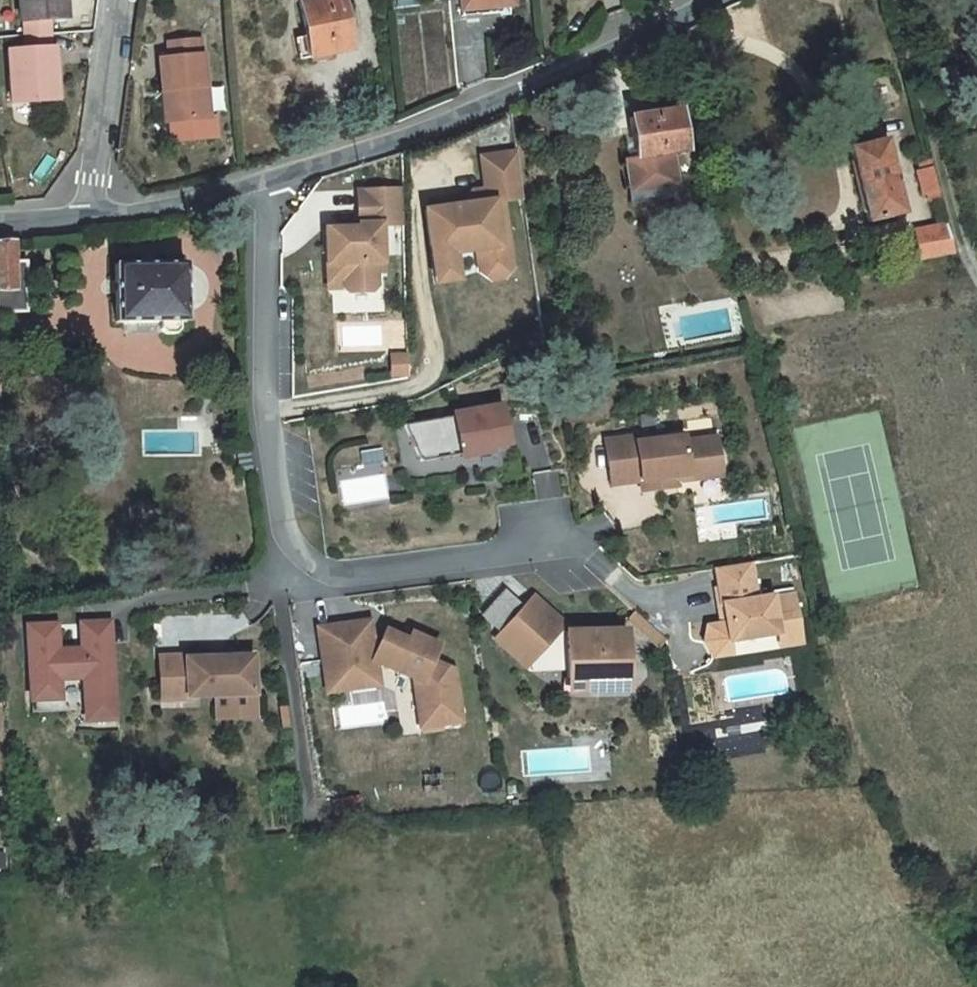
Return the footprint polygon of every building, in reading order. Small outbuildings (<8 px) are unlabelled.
[(23,36),(50,34),(49,20),(66,18),(65,0),(19,0),(20,21),(22,21),(23,36)] [(306,36),(310,58),(351,49),(342,0),(298,0),(306,36)] [(463,17),(505,12),(504,6),(512,5),(511,0),(461,0),(463,17)] [(50,34),(23,36),(24,51),(51,49),(50,34)] [(306,36),(295,39),(300,59),(310,58),(306,36)] [(198,40),(168,43),(169,58),(160,58),(162,91),(167,91),(170,122),(209,119),(203,54),(199,55),(198,40)] [(57,100),(54,49),(51,49),(24,51),(9,52),(12,103),(57,100)] [(679,110),(629,118),(635,159),(673,153),(686,151),(679,110)] [(892,165),(886,140),(849,149),(855,174),(892,165)] [(513,267),(503,200),(523,197),(517,151),(481,157),(486,189),(487,194),(481,202),(475,203),(425,211),(430,246),(453,243),(454,253),(455,253),(476,249),(480,272),(491,280),(504,278),(513,267)] [(673,153),(635,159),(624,160),(629,193),(678,186),(673,153)] [(930,160),(918,163),(920,171),(931,168),(930,160)] [(903,213),(892,165),(855,174),(867,222),(903,213)] [(920,171),(917,171),(923,196),(926,195),(938,192),(931,168),(920,171)] [(678,186),(629,193),(630,202),(679,195),(678,186)] [(343,226),(328,227),(328,271),(343,271),(344,285),(344,286),(348,290),(372,289),(377,284),(377,270),(384,270),(383,223),(405,223),(405,189),(361,190),(361,222),(361,234),(347,233),(347,226),(343,226)] [(479,190),(475,198),(475,203),(481,202),(487,194),(486,189),(479,190)] [(940,199),(938,192),(926,195),(927,203),(940,199)] [(361,234),(361,222),(343,223),(343,226),(347,226),(347,233),(361,234)] [(954,254),(947,226),(914,231),(920,261),(954,254)] [(0,244),(0,313),(27,313),(26,289),(27,289),(26,261),(13,261),(13,243),(0,244)] [(459,280),(455,253),(454,253),(453,243),(430,246),(436,283),(459,280)] [(185,265),(114,265),(115,323),(160,322),(160,330),(165,334),(175,334),(180,330),(180,322),(186,322),(185,265)] [(343,271),(328,271),(328,286),(344,286),(344,285),(343,271)] [(454,419),(404,426),(420,463),(463,457),(462,454),(470,452),(471,458),(491,455),(490,449),(507,446),(501,409),(454,417),(454,419)] [(636,439),(605,442),(610,487),(640,483),(641,494),(677,490),(676,484),(722,479),(718,440),(685,444),(685,439),(636,445),(636,439)] [(748,565),(714,570),(717,588),(751,582),(748,565)] [(751,582),(717,588),(720,607),(722,607),(724,625),(705,628),(702,645),(711,659),(730,656),(728,643),(775,636),(777,636),(774,621),(834,655),(792,597),(771,600),(771,598),(754,601),(751,582)] [(502,631),(525,603),(509,589),(485,617),(502,631)] [(626,677),(625,633),(566,635),(566,637),(559,631),(529,603),(498,636),(529,664),(529,673),(567,671),(567,679),(626,677)] [(110,621),(82,622),(83,643),(111,642),(110,621)] [(777,636),(775,636),(778,649),(800,645),(834,655),(774,621),(777,636)] [(432,663),(439,647),(411,635),(408,642),(385,632),(380,643),(372,644),(369,622),(317,629),(324,676),(371,670),(374,663),(413,680),(420,729),(461,723),(453,672),(432,663)] [(57,623),(28,623),(30,683),(31,697),(31,710),(85,708),(91,708),(92,719),(113,718),(111,642),(83,643),(83,648),(57,649),(57,623)] [(253,695),(252,657),(228,657),(212,658),(186,658),(186,656),(159,657),(160,700),(187,699),(187,697),(253,695)] [(371,670),(324,676),(326,694),(373,687),(371,670)]
